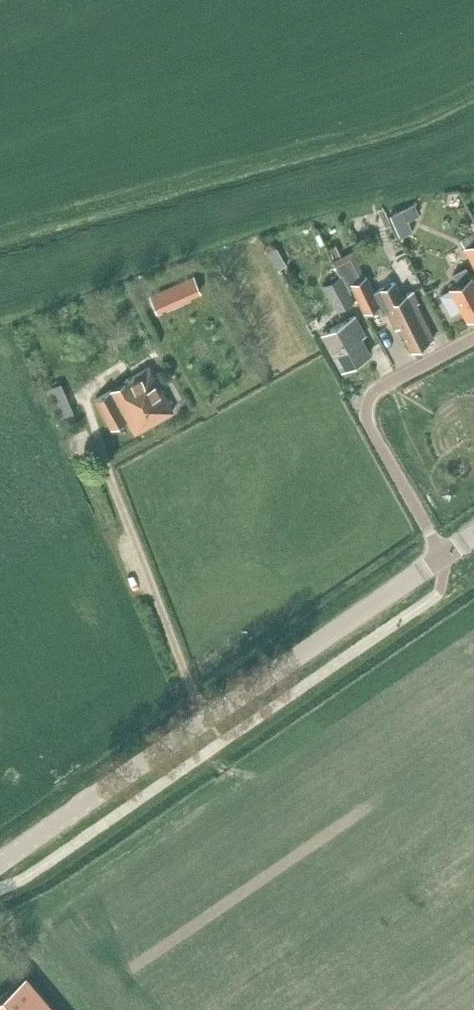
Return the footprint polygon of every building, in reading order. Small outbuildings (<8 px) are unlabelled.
[(403,208),(390,214),(400,236),(413,230),(403,208)] [(461,239),(465,247),(473,264),(473,232),(461,239)] [(276,247),(268,251),(277,269),(286,265),(276,247)] [(350,257),(335,265),(340,274),(342,273),(349,287),(352,285),(365,312),(379,305),(382,311),(386,309),(396,328),(399,326),(411,350),(434,338),(417,303),(419,302),(413,290),(402,296),(394,281),(374,292),(366,276),(360,278),(350,257)] [(440,294),(451,314),(461,308),(467,320),(473,316),(473,280),(471,275),(470,276),(465,266),(453,273),(458,282),(449,287),(450,289),(440,294)] [(339,275),(323,284),(337,309),(353,300),(339,275)] [(193,276),(151,295),(157,310),(200,291),(193,276)] [(355,315),(322,333),(342,369),(370,354),(358,331),(363,329),(355,315)] [(148,367),(94,398),(111,428),(127,419),(134,432),(173,410),(148,367)] [(59,383),(44,391),(57,420),(73,413),(59,383)] [(0,997),(0,1009),(55,1009),(26,975),(0,997)]
